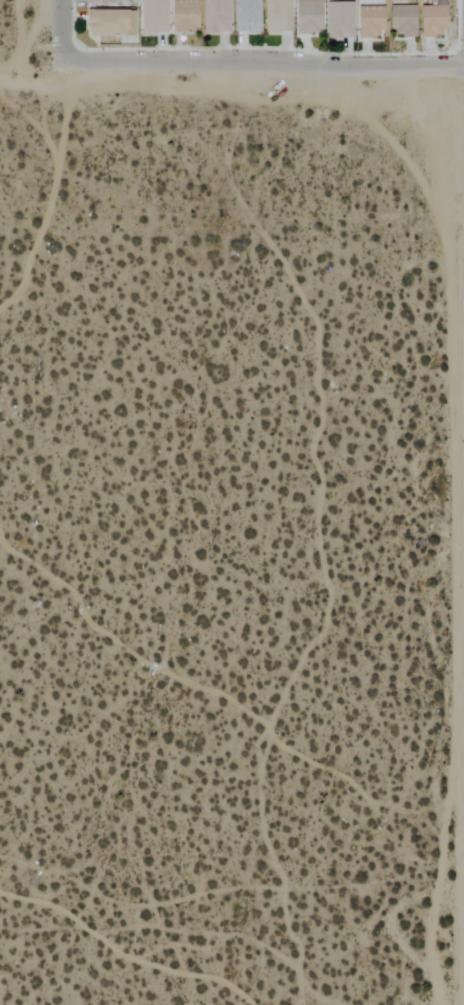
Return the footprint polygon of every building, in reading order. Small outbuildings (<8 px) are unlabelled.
[(140,34),(167,34),(167,0),(140,0),(140,34)] [(170,33),(189,34),(189,29),(197,29),(197,0),(171,0),(170,33)] [(228,0),(202,0),(201,33),(228,34),(228,0)] [(258,33),(259,0),(233,0),(232,33),(258,33)] [(290,33),(290,0),(263,0),(264,33),(290,33)] [(320,35),(321,0),(295,0),(294,34),(320,35)] [(326,39),(353,39),(352,2),(325,2),(326,39)] [(388,30),(394,30),(394,38),(415,37),(414,5),(387,6),(388,30)] [(356,39),(382,38),(381,6),(356,7),(356,39)] [(419,7),(420,38),(445,38),(444,6),(419,7)] [(134,37),(135,11),(86,10),(86,37),(134,37)]
